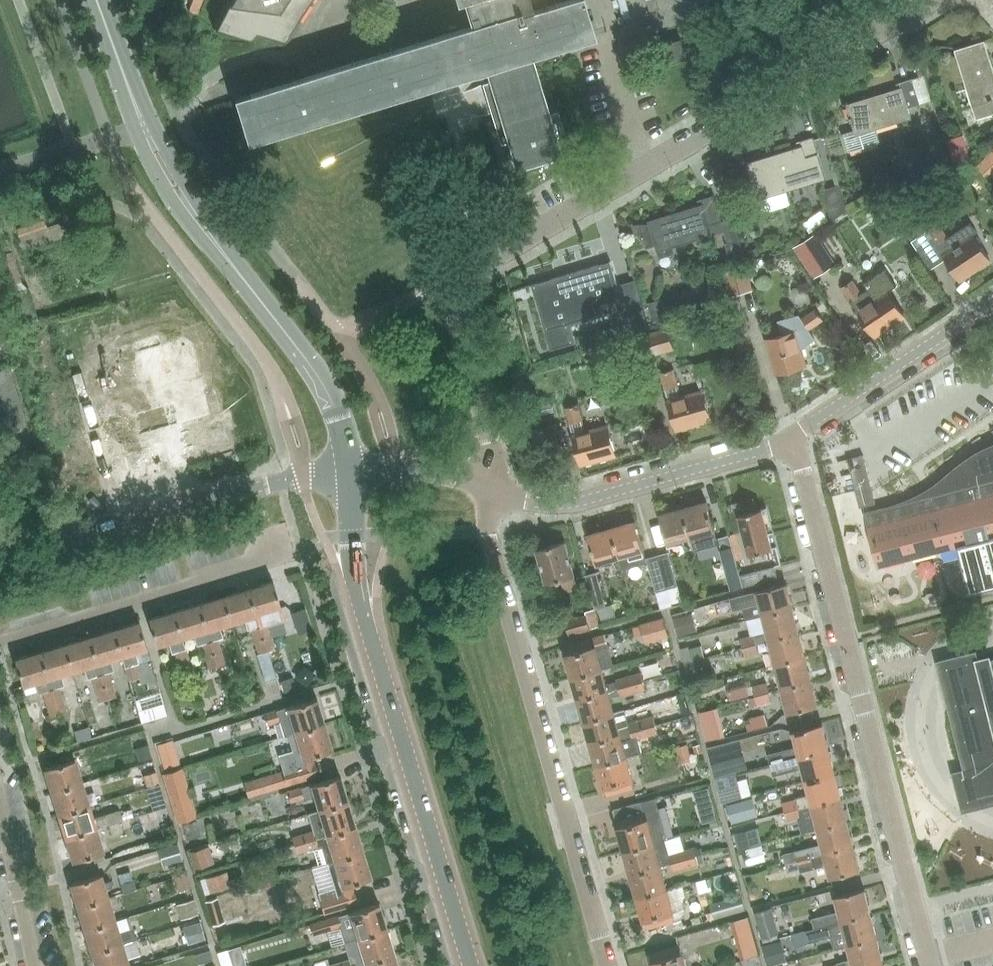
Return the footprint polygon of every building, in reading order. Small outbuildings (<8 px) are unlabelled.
[(213,27),(250,37),(254,30),(285,39),(296,19),(309,0),(227,0),(225,4),(213,27)] [(471,23),(470,23),(470,25),(236,97),(235,94),(233,95),(247,140),(249,139),(248,137),(429,82),(456,73),(456,75),(483,66),(484,68),(484,67),(486,73),(488,79),(490,78),(492,85),(487,87),(492,104),(497,102),(500,110),(505,126),(509,138),(507,139),(507,142),(515,166),(561,152),(557,140),(553,125),(551,126),(547,112),(532,66),(534,65),(532,59),(531,53),(532,53),(531,52),(557,44),(556,43),(570,39),(591,32),(592,35),(594,34),(583,0),(567,0),(531,11),(528,0),(464,0),(471,23)] [(657,11),(640,16),(643,26),(660,21),(657,11)] [(665,63),(686,57),(681,38),(660,45),(665,63)] [(992,113),(992,68),(984,40),(955,49),(972,105),(976,118),(992,113)] [(908,107),(920,103),(912,78),(900,82),(902,87),(847,104),(851,117),(849,117),(850,121),(852,121),(856,134),(911,117),(908,107)] [(753,180),(757,192),(824,171),(814,136),(801,140),(803,146),(748,163),(751,175),(749,176),(751,180),(753,180)] [(822,191),(832,221),(848,210),(840,185),(822,191)] [(672,246),(713,233),(723,231),(727,243),(725,243),(728,253),(723,255),(726,266),(745,260),(732,218),(722,222),(714,195),(702,199),(703,204),(649,221),(650,225),(634,226),(647,249),(648,249),(645,244),(655,241),(658,250),(659,254),(673,249),(672,246)] [(816,197),(803,202),(812,228),(825,223),(816,197)] [(938,223),(912,241),(930,270),(946,259),(960,280),(990,260),(973,234),(977,232),(970,221),(946,237),(938,223)] [(813,279),(827,270),(836,264),(816,233),(794,248),(813,279)] [(549,279),(532,284),(546,330),(545,330),(551,350),(575,342),(569,323),(611,310),(619,336),(649,327),(641,300),(624,305),(611,260),(604,263),(549,279)] [(729,297),(745,292),(754,290),(747,267),(723,273),(729,297)] [(867,288),(861,293),(852,280),(841,287),(857,311),(875,336),(905,316),(888,291),(896,285),(885,267),(863,282),(867,288)] [(791,332),(766,339),(776,374),(806,365),(801,348),(816,339),(809,329),(810,329),(823,319),(816,309),(802,318),(801,319),(799,315),(787,319),(791,332)] [(667,329),(636,338),(642,357),(673,349),(667,329)] [(208,392),(190,335),(161,344),(159,335),(136,342),(139,350),(133,352),(150,409),(131,414),(130,411),(126,412),(127,415),(102,423),(111,454),(110,454),(119,485),(234,450),(225,419),(214,422),(205,393),(208,392)] [(15,427),(26,424),(9,367),(0,370),(0,432),(15,427)] [(660,373),(665,389),(677,385),(672,369),(660,373)] [(677,430),(712,420),(703,390),(668,400),(677,430)] [(566,407),(570,423),(582,420),(578,404),(566,407)] [(581,465),(616,455),(608,425),(573,435),(581,465)] [(934,496),(902,504),(903,504),(878,511),(878,510),(864,514),(868,526),(878,566),(958,545),(960,554),(964,552),(971,580),(992,575),(992,544),(991,537),(992,536),(992,448),(986,451),(978,456),(969,461),(961,467),(954,473),(947,480),(940,488),(934,496)] [(863,455),(847,459),(859,507),(875,503),(863,455)] [(717,539),(714,529),(706,501),(683,508),(692,540),(695,551),(720,544),(727,571),(738,569),(729,534),(718,537),(718,538),(717,539)] [(749,554),(772,547),(767,528),(771,527),(766,507),(739,514),(749,554)] [(688,541),(692,540),(683,508),(659,514),(667,542),(687,537),(688,541)] [(646,559),(643,549),(635,521),(612,528),(621,560),(622,565),(646,559)] [(617,561),(621,560),(612,528),(588,534),(596,562),(616,557),(617,561)] [(565,591),(578,587),(565,541),(537,549),(547,583),(561,579),(565,591)] [(657,554),(667,588),(677,585),(668,551),(657,554)] [(656,591),(667,588),(657,554),(646,557),(656,591)] [(743,586),(777,577),(774,566),(740,575),(743,586)] [(596,571),(585,575),(595,608),(596,608),(606,605),(596,571)] [(284,618),(273,582),(273,581),(247,589),(259,626),(251,628),(255,641),(270,636),(267,624),(284,618)] [(792,608),(786,584),(786,583),(757,591),(744,594),(730,598),(733,606),(734,611),(742,609),(745,620),(764,615),(792,608)] [(243,630),(251,628),(259,626),(247,589),(223,596),(231,622),(240,619),(243,630)] [(221,625),(231,622),(223,596),(198,604),(209,641),(201,643),(205,656),(221,651),(217,638),(225,636),(221,625)] [(194,646),(201,643),(209,641),(198,604),(173,611),(181,637),(190,634),(194,646)] [(570,636),(590,630),(590,628),(601,625),(596,608),(595,608),(585,611),(586,614),(565,620),(570,636)] [(757,643),(770,639),(798,632),(792,608),(764,615),(768,631),(755,634),(757,643)] [(189,662),(181,637),(173,611),(148,619),(156,644),(166,641),(169,653),(175,651),(179,664),(189,662)] [(673,621),(678,639),(698,634),(693,616),(673,621)] [(664,617),(639,624),(643,638),(668,631),(664,617)] [(137,650),(146,647),(139,622),(113,629),(121,655),(129,680),(139,677),(135,664),(140,662),(137,650)] [(112,658),(121,655),(113,629),(89,637),(100,674),(92,677),(96,689),(112,684),(108,672),(115,669),(112,658)] [(776,664),(805,656),(798,632),(770,639),(776,664)] [(743,647),(757,643),(755,634),(741,638),(743,647)] [(255,641),(258,652),(258,653),(267,650),(274,648),(270,636),(255,641)] [(85,679),(92,677),(100,674),(89,637),(64,644),(72,670),(81,667),(85,679)] [(602,668),(593,638),(593,637),(564,646),(573,676),(602,668)] [(757,643),(743,647),(745,655),(759,652),(757,643)] [(62,673),(72,670),(64,644),(39,652),(51,689),(43,691),(46,704),(62,699),(59,686),(66,684),(62,673)] [(258,652),(256,653),(264,681),(275,677),(267,650),(258,653),(258,652)] [(935,661),(963,769),(951,772),(961,812),(992,805),(992,659),(979,662),(976,650),(935,661)] [(221,651),(205,656),(209,668),(225,663),(221,651)] [(36,694),(43,691),(51,689),(39,652),(14,659),(22,685),(32,682),(36,694)] [(782,688),(811,680),(805,656),(776,664),(782,688)] [(633,692),(629,676),(617,679),(617,681),(606,684),(602,668),(573,676),(579,698),(619,687),(621,694),(621,695),(633,692)] [(629,676),(633,692),(645,689),(641,672),(629,676)] [(782,688),(783,693),(788,713),(817,705),(811,680),(782,688)] [(769,691),(768,686),(767,683),(753,686),(755,695),(769,691)] [(96,689),(96,691),(99,701),(115,696),(112,684),(96,689)] [(610,697),(621,694),(619,687),(579,698),(585,721),(614,712),(610,697)] [(771,700),(770,695),(769,691),(755,695),(757,704),(771,700)] [(324,723),(316,698),(316,697),(287,706),(287,707),(276,710),(276,709),(263,713),(266,723),(279,719),(281,723),(284,722),(287,734),(324,723)] [(62,699),(46,704),(50,716),(66,711),(62,699)] [(645,736),(641,720),(629,723),(629,725),(618,728),(614,712),(585,721),(591,742),(631,731),(633,739),(638,738),(645,736)] [(641,720),(645,736),(658,732),(653,716),(641,720)] [(312,755),(332,749),(324,723),(287,734),(292,749),(277,753),(283,770),(243,782),(248,799),(278,790),(277,787),(319,774),(315,760),(314,761),(312,755)] [(773,763),(828,748),(822,724),(793,731),(797,747),(770,754),(773,763)] [(631,731),(591,742),(597,764),(626,756),(642,752),(638,738),(633,739),(631,731)] [(729,741),(709,746),(717,776),(737,771),(729,741)] [(805,780),(834,773),(828,748),(773,763),(775,772),(783,770),(784,772),(802,767),(805,780)] [(626,756),(597,764),(606,795),(635,787),(626,756)] [(52,791),(81,782),(74,758),(45,767),(52,791)] [(196,816),(181,768),(163,774),(177,822),(196,816)] [(812,805),(841,797),(834,773),(805,780),(809,794),(796,797),(797,799),(799,808),(812,805)] [(318,809),(348,801),(340,774),(310,783),(286,791),(289,801),(302,797),(303,798),(314,795),(318,809)] [(59,814),(89,805),(81,782),(52,791),(59,814)] [(818,829),(847,821),(841,797),(812,805),(818,829)] [(753,798),(727,805),(732,824),(758,817),(753,798)] [(785,811),(799,808),(797,799),(783,803),(785,811)] [(625,850),(665,839),(658,809),(646,814),(641,800),(613,808),(625,850)] [(318,809),(308,813),(313,830),(315,838),(355,826),(348,801),(318,809)] [(119,810),(93,818),(89,805),(59,814),(66,837),(96,828),(122,820),(119,810)] [(799,808),(785,811),(787,820),(801,817),(799,808)] [(811,856),(853,845),(847,821),(818,829),(822,844),(795,851),(784,854),(786,863),(811,856)] [(313,830),(302,833),(307,848),(317,845),(318,850),(330,847),(333,859),(326,861),(326,862),(363,851),(355,826),(315,838),(313,830)] [(96,828),(66,837),(73,860),(103,851),(96,828)] [(296,851),(307,848),(302,833),(292,837),(296,851)] [(681,850),(669,854),(665,839),(625,850),(631,873),(660,865),(671,862),(674,870),(686,867),(681,850)] [(163,866),(182,860),(177,843),(157,849),(163,866)] [(800,872),(827,865),(830,878),(859,870),(853,845),(811,856),(786,863),(788,872),(800,869),(800,872)] [(681,850),(686,867),(698,864),(693,847),(681,850)] [(352,882),(371,876),(363,851),(326,862),(336,893),(319,899),(323,912),(358,902),(352,882)] [(741,867),(758,865),(756,852),(740,854),(741,867)] [(637,896),(666,888),(660,865),(631,873),(637,896)] [(78,906),(107,897),(100,873),(70,882),(78,906)] [(666,888),(637,896),(646,928),(675,920),(666,888)] [(871,913),(865,890),(864,888),(835,896),(839,912),(813,919),(815,928),(871,913)] [(711,904),(714,918),(746,909),(742,895),(711,904)] [(85,929),(115,920),(107,897),(78,906),(85,929)] [(387,928),(379,902),(349,911),(357,937),(387,928)] [(179,921),(195,918),(192,904),(176,907),(179,921)] [(779,933),(773,910),(772,908),(754,913),(761,938),(779,933)] [(848,945),(877,937),(871,913),(815,928),(818,940),(831,936),(834,948),(848,945)] [(339,916),(339,914),(325,918),(309,923),(313,934),(328,929),(342,925),(339,916)] [(132,928),(118,932),(115,920),(85,929),(92,951),(122,942),(135,939),(132,928)] [(354,965),(394,954),(387,928),(357,937),(361,952),(351,955),(352,958),(354,965)] [(848,945),(851,959),(838,962),(839,964),(839,965),(867,965),(883,962),(877,937),(848,945)] [(129,965),(122,942),(92,951),(96,965),(128,965),(129,965)] [(679,945),(650,953),(654,965),(685,965),(679,945)] [(394,954),(354,965),(352,958),(341,961),(343,965),(398,965),(394,954)]
